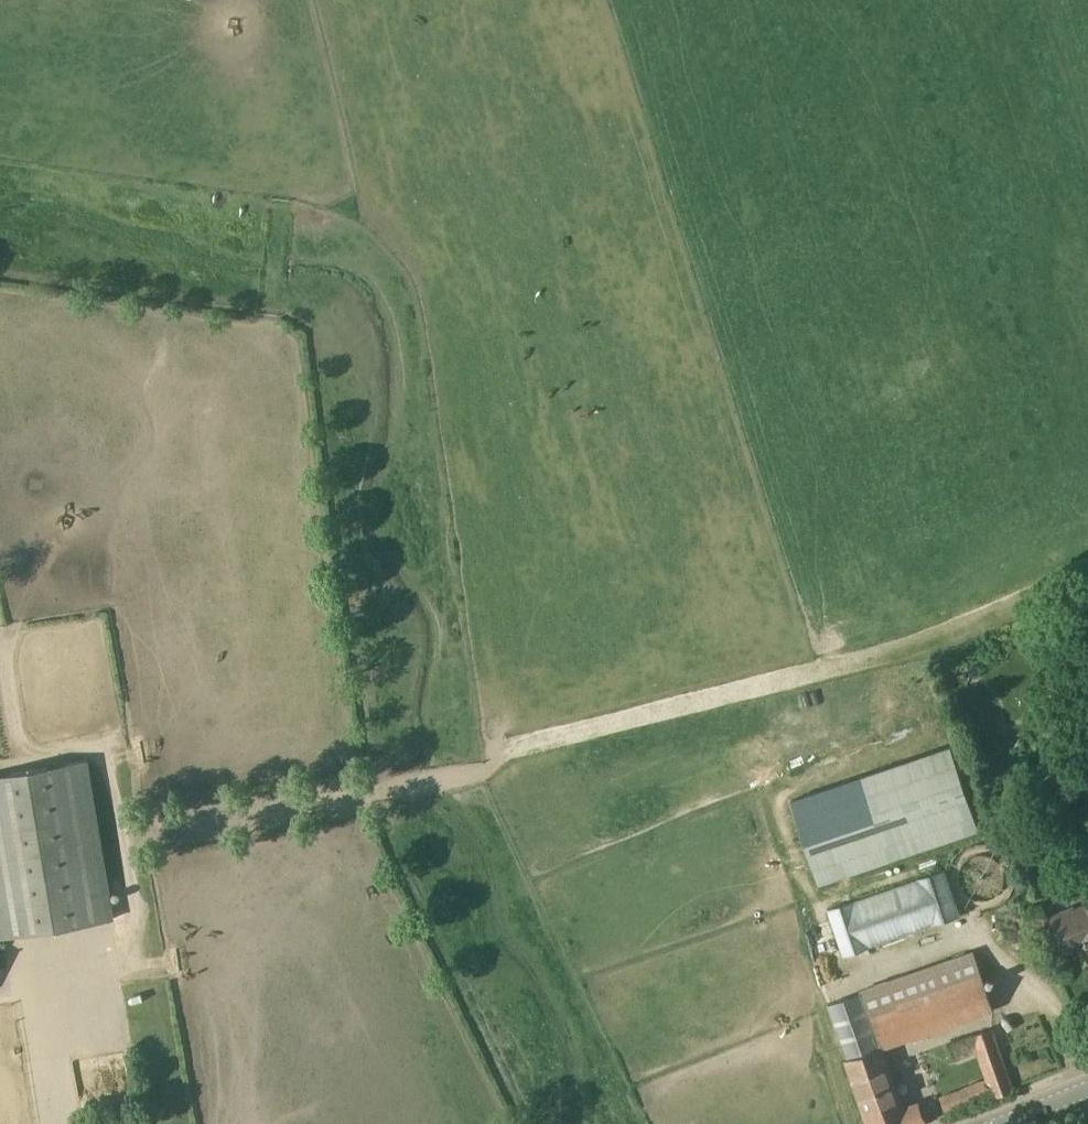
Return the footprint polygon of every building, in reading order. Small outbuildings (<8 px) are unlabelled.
[(813,859),(806,828),(955,792),(944,750),(779,790),(797,863),(813,859)] [(85,760),(0,774),(0,914),(4,937),(112,919),(85,760)] [(959,915),(943,871),(827,911),(842,955),(959,915)] [(1052,915),(1067,950),(1080,944),(1087,961),(1087,960),(1087,899),(1052,915)] [(859,993),(861,998),(863,998),(880,1044),(909,1034),(910,1037),(990,1007),(991,1008),(993,1007),(972,950),(858,991),(859,993)] [(846,1057),(880,1044),(863,998),(861,998),(859,993),(828,1004),(830,1010),(846,1057)] [(948,1045),(953,1059),(979,1049),(990,1081),(941,1098),(947,1115),(1014,1091),(991,1029),(948,1045)] [(880,1044),(846,1057),(870,1123),(923,1123),(926,1123),(918,1101),(903,1107),(880,1044)]
